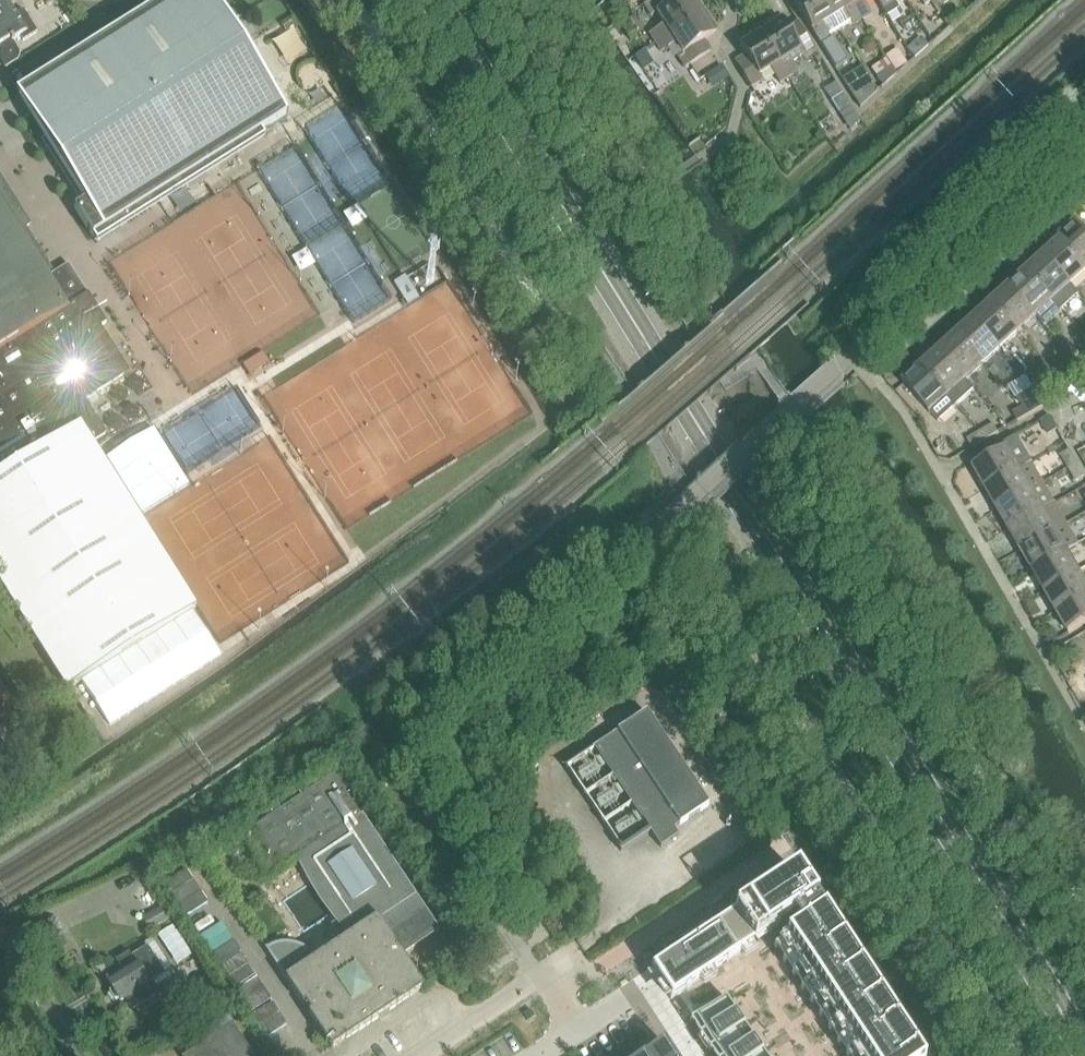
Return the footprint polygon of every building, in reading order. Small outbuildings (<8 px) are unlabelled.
[(86,202),(75,208),(93,238),(94,238),(97,243),(122,227),(118,221),(288,116),(216,0),(164,0),(17,92),(86,202)] [(608,1),(615,11),(626,3),(624,0),(610,0),(608,1)] [(656,42),(705,10),(699,0),(651,0),(645,4),(652,15),(657,12),(665,23),(650,33),(656,42)] [(832,38),(829,34),(840,28),(823,0),(794,0),(821,44),(825,42),(832,38)] [(840,28),(851,21),(853,25),(863,19),(851,0),(823,0),(840,28)] [(863,19),(872,13),(864,0),(851,0),(863,19)] [(888,16),(898,9),(892,0),(878,0),(888,16)] [(6,67),(18,60),(20,56),(20,52),(13,41),(21,37),(23,41),(37,32),(24,10),(17,14),(8,1),(0,5),(0,57),(6,67)] [(715,25),(705,10),(656,42),(662,51),(677,42),(684,53),(679,56),(686,67),(711,51),(704,40),(713,34),(709,28),(715,25)] [(774,18),(759,27),(790,77),(799,71),(793,61),(815,47),(799,22),(789,28),(783,19),(777,23),(774,18)] [(790,77),(759,27),(744,36),(747,42),(741,46),(747,55),(736,61),(752,87),(763,80),(760,75),(771,68),(780,82),(790,77)] [(825,42),(822,44),(836,67),(847,60),(833,37),(832,38),(825,42)] [(922,37),(909,49),(916,57),(929,45),(922,37)] [(898,48),(887,55),(897,71),(908,63),(898,48)] [(722,65),(708,74),(715,84),(729,76),(722,65)] [(892,67),(877,76),(884,86),(897,74),(892,67)] [(872,80),(851,92),(861,107),(879,91),(872,80)] [(843,93),(832,100),(839,113),(851,105),(843,93)] [(106,433),(85,399),(124,375),(96,329),(107,322),(89,293),(87,294),(69,264),(55,273),(25,227),(30,224),(0,177),(0,582),(67,689),(79,681),(193,609),(196,607),(92,441),(106,433)] [(1059,235),(1084,264),(1084,227),(1077,219),(1059,235)] [(113,267),(126,267),(126,235),(114,235),(113,267)] [(1059,235),(1051,243),(1055,246),(1045,255),(1071,284),(1084,272),(1084,264),(1059,235)] [(1063,310),(1080,294),(1071,284),(1045,255),(1028,271),(1063,310)] [(1010,287),(1037,316),(1045,326),(1063,310),(1028,271),(1010,287)] [(1037,316),(1010,287),(992,303),(1019,332),(1037,316)] [(1019,332),(992,303),(975,319),(1001,348),(1019,332)] [(1001,348),(975,319),(957,335),(984,364),(1001,348)] [(984,364),(957,335),(940,351),(966,380),(984,364)] [(922,367),(958,405),(975,389),(966,380),(940,351),(922,367)] [(1054,371),(1059,380),(1072,372),(1067,363),(1054,371)] [(904,383),(930,412),(939,422),(958,405),(922,367),(904,383)] [(1059,380),(1054,371),(1041,378),(1046,387),(1059,380)] [(1027,405),(1032,414),(1045,406),(1034,387),(1015,397),(1024,407),(1027,405)] [(1032,414),(1027,405),(1024,407),(1014,413),(1019,422),(1032,414)] [(1042,421),(1049,434),(1058,429),(1051,416),(1042,421)] [(981,432),(986,440),(1000,433),(994,424),(981,432)] [(986,440),(981,432),(968,439),(973,448),(986,440)] [(987,489),(1034,462),(1021,438),(1016,437),(1004,443),(1007,449),(1005,450),(994,456),(976,466),(974,467),(987,489)] [(1004,443),(973,461),(976,466),(994,456),(1005,450),(1007,449),(1004,443)] [(1069,469),(1078,463),(1070,450),(1062,455),(1069,469)] [(999,509),(1046,482),(1034,462),(987,489),(999,509)] [(1069,469),(1077,482),(1084,477),(1084,476),(1078,463),(1069,469)] [(1010,530),(1057,503),(1046,482),(999,509),(1010,530)] [(1022,550),(1069,523),(1057,503),(1010,530),(1022,550)] [(1034,570),(1068,551),(1081,544),(1069,523),(1022,550),(1034,570)] [(1068,551),(1034,570),(1046,591),(1080,571),(1068,551)] [(1084,596),(1084,580),(1080,571),(1046,591),(1057,611),(1084,596)] [(1070,633),(1084,624),(1084,596),(1057,611),(1070,633)] [(193,609),(79,681),(107,726),(221,654),(193,609)] [(565,767),(621,851),(650,832),(660,848),(679,836),(676,832),(681,828),(679,825),(709,805),(647,712),(618,732),(616,729),(610,733),(612,735),(565,767)] [(334,777),(242,838),(269,878),(299,859),(340,920),(332,926),(338,934),(346,928),(351,936),(305,967),(300,960),(304,954),(301,952),(298,951),(295,950),(292,949),(289,949),(285,949),(282,949),(279,950),(276,951),(273,952),(270,954),(268,955),(285,980),(309,1015),(333,1051),(381,1018),(397,1007),(425,988),(403,955),(438,931),(425,912),(414,896),(361,817),(334,777)] [(652,968),(662,983),(672,999),(674,997),(779,928),(786,939),(774,947),(846,1055),(917,1055),(797,873),(779,884),(694,941),(652,968)] [(162,907),(144,918),(152,930),(169,919),(162,907)] [(119,1002),(120,1003),(126,1000),(132,1009),(155,995),(149,985),(154,982),(151,978),(147,981),(143,975),(159,965),(148,948),(133,957),(130,953),(117,961),(123,971),(107,981),(112,990),(111,995),(115,1002),(119,1002)] [(727,998),(695,1019),(704,1033),(700,1036),(700,1037),(701,1037),(710,1050),(709,1050),(710,1051),(714,1048),(714,1047),(745,1026),(727,998)] [(234,1026),(188,1055),(254,1055),(234,1026)] [(714,1047),(714,1048),(720,1055),(760,1055),(763,1054),(745,1026),(714,1047)] [(643,1055),(644,1055),(674,1055),(664,1042),(643,1055)]
